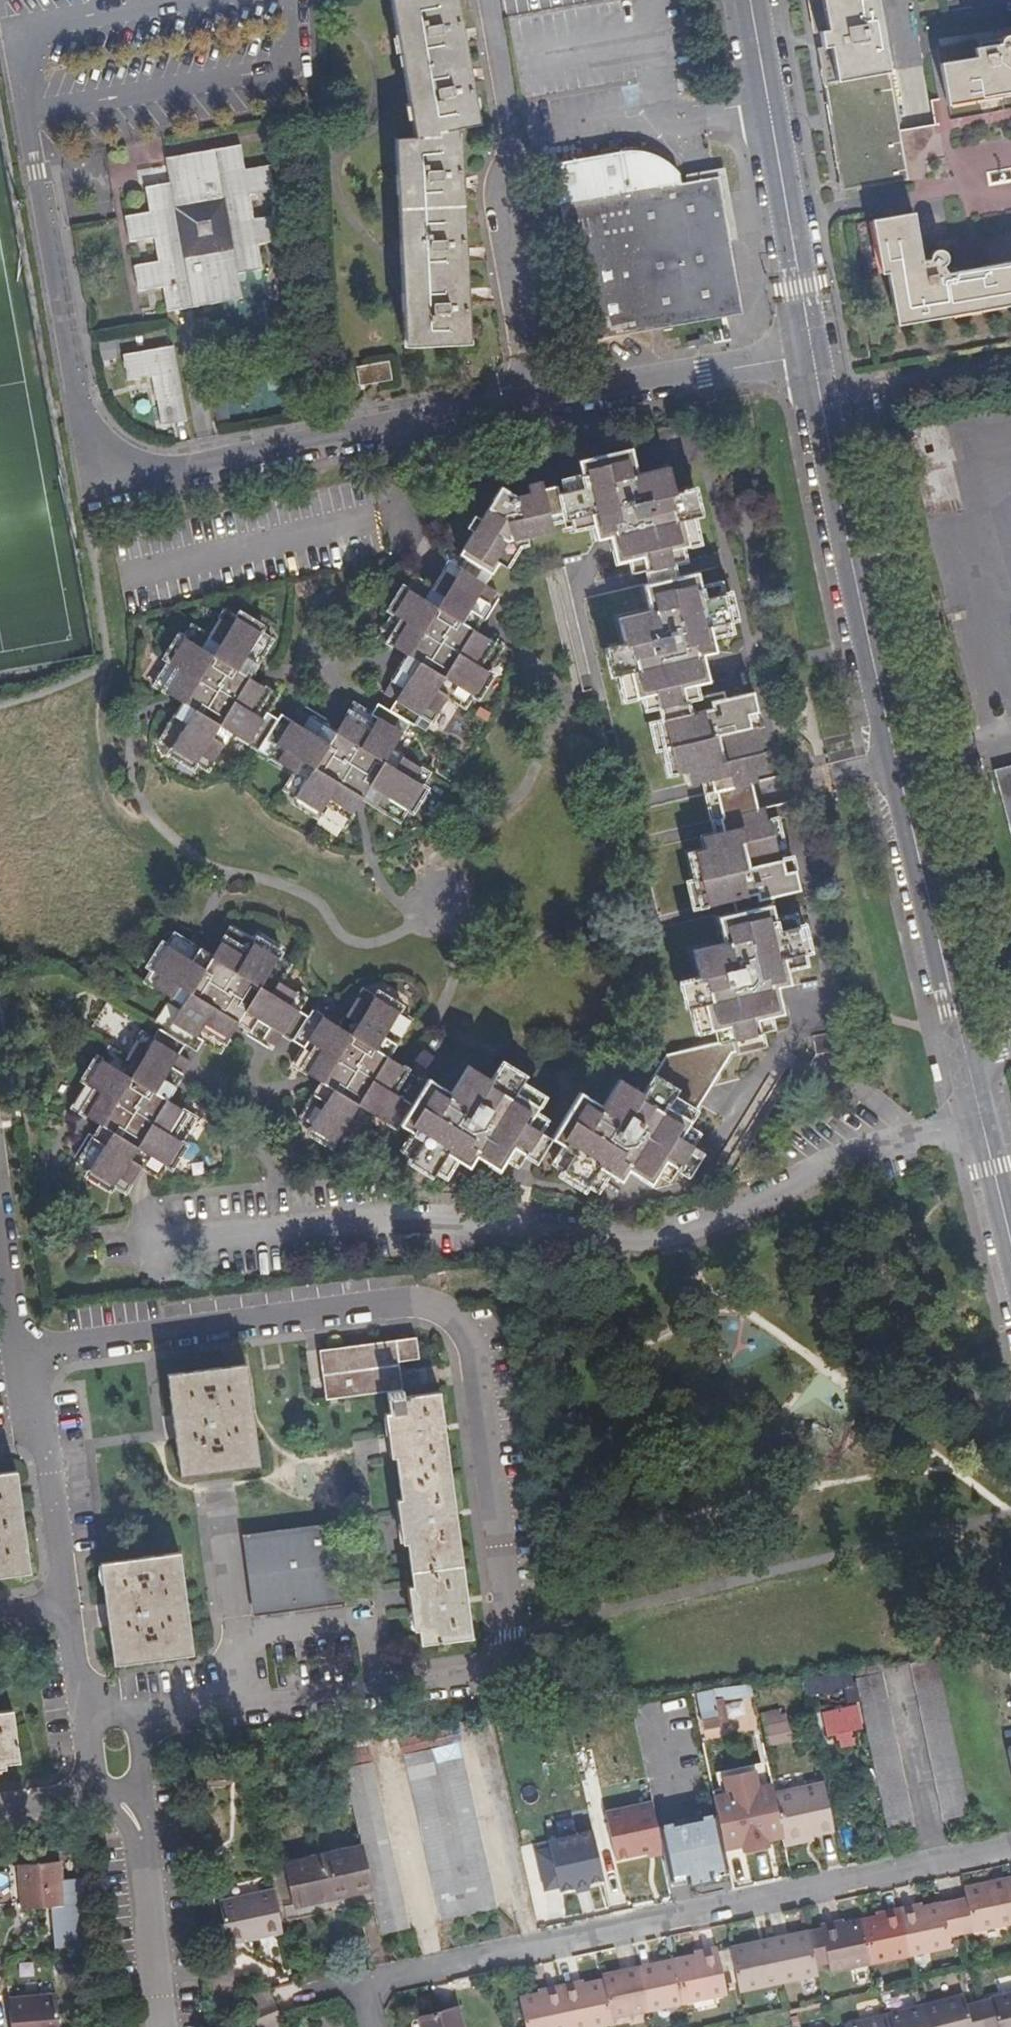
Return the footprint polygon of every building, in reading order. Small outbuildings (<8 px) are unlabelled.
[(469,335),(458,127),(455,127),(454,120),(475,115),(456,0),(391,0),(413,130),(396,133),(407,339),(469,335)] [(909,173),(876,0),(812,0),(817,30),(820,30),(823,43),(819,44),(846,184),(909,173)] [(949,97),(1010,86),(1010,35),(1004,35),(1001,42),(978,46),(979,56),(943,62),(949,97)] [(698,74),(677,78),(679,88),(700,85),(698,74)] [(173,301),(246,288),(242,264),(268,260),(267,258),(263,234),(284,231),(271,155),(247,159),(243,135),(167,149),(172,173),(148,177),(152,201),(128,205),(133,229),(135,229),(157,225),(162,251),(140,255),(138,255),(142,279),(144,279),(168,275),(173,301)] [(589,340),(745,309),(718,174),(681,181),(679,171),(663,157),(644,150),(620,151),(554,164),(589,340)] [(948,271),(945,265),(950,259),(948,251),(939,249),(934,253),(935,259),(924,261),(915,211),(880,217),(897,317),(1010,297),(1010,261),(948,271)] [(135,229),(140,255),(162,251),(157,225),(135,229)] [(288,254),(284,231),(263,234),(267,258),(288,254)] [(149,305),(173,301),(168,275),(144,279),(149,305)] [(160,428),(181,423),(170,349),(120,358),(124,384),(150,380),(160,428)] [(392,371),(388,353),(355,359),(357,377),(392,371)] [(209,390),(216,424),(229,421),(224,396),(223,397),(221,387),(209,390)] [(573,476),(576,487),(581,514),(585,525),(604,521),(631,515),(634,531),(620,533),(627,561),(640,559),(643,570),(655,567),(684,561),(696,558),(693,545),(711,542),(698,488),(686,491),(680,465),(648,472),(642,446),(589,457),(592,471),(573,476)] [(509,482),(468,549),(476,555),(500,570),(520,536),(561,527),(559,518),(572,515),(566,490),(564,481),(551,483),(549,477),(534,480),(536,490),(524,493),(509,482)] [(576,487),(566,490),(572,515),(581,514),(576,487)] [(631,515),(604,521),(606,535),(620,533),(634,531),(631,515)] [(500,570),(476,555),(468,566),(458,559),(442,585),(426,574),(390,633),(418,651),(395,689),(407,697),(402,707),(418,718),(424,722),(431,711),(444,720),(460,692),(477,703),(514,644),(480,623),(504,586),(493,581),(500,570)] [(686,574),(684,561),(655,567),(657,580),(686,574)] [(706,569),(686,574),(657,580),(653,582),(659,609),(628,616),(635,642),(621,644),(633,697),(650,694),(654,707),(668,703),(672,717),(698,711),(696,698),(708,694),(705,683),(719,679),(714,652),(698,655),(696,641),(724,634),(742,631),(730,580),(710,584),(706,569)] [(269,748),(276,737),(284,724),(272,717),(276,710),(287,694),(258,676),(281,639),(235,610),(218,636),(202,626),(166,684),(195,701),(172,739),(217,768),(241,731),(269,748)] [(727,649),(724,634),(696,641),(698,655),(714,652),(727,649)] [(698,711),(672,717),(669,718),(681,770),(698,767),(701,781),(714,778),(769,765),(759,726),(771,723),(768,709),(757,711),(754,692),(736,696),(735,689),(708,694),(696,698),(698,711)] [(764,690),(754,692),(757,711),(768,709),(764,690)] [(418,718),(402,707),(395,703),(387,715),(364,699),(345,730),(308,707),(301,719),(291,713),(288,717),(284,724),(276,737),(286,742),(279,754),(305,770),(296,786),(355,823),(372,794),(410,817),(439,768),(402,745),(418,718)] [(284,724),(288,717),(276,710),(272,717),(284,724)] [(759,726),(769,765),(781,763),(771,723),(759,726)] [(769,765),(714,778),(717,791),(762,780),(771,777),(769,765)] [(1010,821),(1010,770),(999,773),(1010,821)] [(762,780),(717,791),(723,817),(768,806),(762,780)] [(768,806),(723,817),(724,829),(782,816),(778,804),(768,806)] [(793,813),(782,816),(790,854),(802,851),(793,813)] [(782,816),(724,829),(713,831),(716,846),(699,850),(711,902),(741,897),(745,909),(780,900),(784,900),(782,891),(800,887),(795,868),(805,866),(802,851),(790,854),(782,816)] [(795,868),(800,887),(809,886),(805,866),(795,868)] [(780,900),(745,909),(727,913),(733,941),(702,948),(708,975),(696,978),(708,1030),(725,1028),(729,1039),(744,1037),(747,1048),(773,1043),(770,1029),(782,1026),(780,1015),(792,1011),(787,985),(772,988),(769,973),(797,967),(815,963),(804,912),(784,917),(780,900)] [(306,1036),(310,1028),(318,1013),(309,1006),(316,995),(291,980),(302,962),(241,925),(224,953),(186,930),(158,977),(195,1000),(177,1028),(196,1038),(202,1042),(208,1034),(229,1047),(249,1018),(287,1041),(294,1030),(306,1036)] [(800,981),(797,967),(769,973),(772,988),(787,985),(800,981)] [(382,1106),(408,1123),(411,1118),(436,1075),(399,1051),(422,1014),(376,985),(352,1023),(323,1005),(318,1013),(310,1028),(321,1036),(315,1043),(306,1059),(334,1077),(312,1114),(357,1144),(382,1106)] [(190,1049),(196,1038),(177,1028),(172,1024),(165,1035),(153,1027),(136,1053),(122,1044),(85,1103),(113,1122),(90,1158),(137,1188),(153,1163),(171,1173),(208,1114),(176,1093),(200,1056),(190,1049)] [(858,1045),(853,1027),(821,1034),(826,1052),(858,1045)] [(306,1036),(315,1043),(321,1036),(310,1028),(306,1036)] [(744,1037),(729,1039),(678,1051),(663,1076),(708,1104),(741,1049),(747,1048),(744,1037)] [(436,1075),(411,1118),(424,1127),(413,1144),(456,1171),(466,1154),(480,1130),(493,1138),(485,1151),(508,1165),(516,1153),(528,1161),(557,1114),(546,1106),(555,1093),(510,1063),(502,1074),(479,1060),(462,1088),(438,1072),(436,1075)] [(708,1104),(663,1076),(660,1074),(652,1088),(631,1074),(614,1100),(592,1086),(563,1132),(576,1139),(567,1156),(608,1183),(619,1166),(633,1143),(646,1151),(639,1162),(662,1176),(668,1165),(680,1173),(709,1126),(698,1119),(708,1104)] [(480,1130),(466,1154),(479,1162),(485,1151),(493,1138),(480,1130)] [(633,1143),(619,1166),(631,1174),(639,1162),(646,1151),(633,1143)] [(422,1645),(473,1638),(442,1393),(405,1397),(400,1363),(420,1359),(417,1339),(322,1351),(330,1401),(389,1393),(422,1645)] [(262,1466),(249,1365),(169,1375),(182,1477),(262,1466)] [(22,1470),(0,1474),(0,1578),(34,1573),(22,1470)] [(258,1610),(298,1605),(295,1584),(338,1578),(331,1528),(248,1539),(258,1610)] [(194,1654),(180,1554),(102,1564),(114,1665),(194,1654)] [(295,1584),(298,1605),(340,1599),(338,1578),(295,1584)] [(939,1661),(914,1665),(945,1820),(971,1815),(939,1661)] [(853,1671),(855,1681),(884,1676),(882,1666),(853,1671)] [(850,1675),(809,1684),(812,1699),(853,1690),(850,1675)] [(692,1690),(696,1729),(724,1727),(721,1699),(750,1697),(749,1684),(692,1690)] [(13,1709),(0,1711),(0,1760),(19,1757),(13,1709)] [(854,1709),(818,1716),(824,1739),(834,1738),(837,1751),(852,1748),(849,1734),(860,1733),(854,1709)] [(789,1718),(765,1722),(771,1749),(795,1745),(789,1718)] [(464,1726),(405,1739),(408,1754),(467,1742),(464,1726)] [(346,1751),(342,1752),(344,1767),(376,1762),(374,1746),(371,1746),(369,1736),(344,1739),(346,1751)] [(465,1745),(413,1755),(448,1920),(500,1909),(465,1745)] [(377,1764),(350,1768),(385,1933),(411,1928),(377,1764)] [(719,1815),(726,1849),(745,1845),(746,1852),(768,1847),(767,1839),(784,1836),(775,1794),(774,1788),(759,1791),(756,1774),(727,1781),(731,1797),(716,1801),(719,1815)] [(618,1864),(664,1853),(659,1828),(649,1782),(602,1792),(618,1864)] [(813,1835),(833,1829),(824,1783),(775,1794),(784,1836),(785,1841),(813,1835)] [(719,1815),(659,1828),(664,1853),(671,1883),(688,1879),(690,1886),(713,1880),(713,1874),(730,1870),(726,1849),(719,1815)] [(605,1880),(594,1832),(549,1842),(551,1849),(537,1853),(546,1892),(560,1888),(560,1892),(575,1889),(590,1885),(590,1884),(605,1880)] [(785,1841),(787,1846),(814,1840),(813,1835),(785,1841)] [(298,1910),(373,1892),(364,1848),(288,1865),(298,1910)] [(87,1943),(81,1893),(60,1895),(57,1862),(18,1866),(21,1909),(51,1905),(56,1947),(87,1943)] [(1005,1881),(967,1889),(969,1898),(975,1931),(1010,1924),(1010,1907),(1005,1881)] [(590,1885),(575,1889),(577,1894),(591,1890),(590,1885)] [(283,1935),(274,1892),(219,1903),(222,1920),(214,1921),(216,1931),(224,1930),(227,1945),(283,1935)] [(969,1898),(954,1901),(961,1935),(975,1931),(969,1898)] [(961,1935),(954,1901),(942,1904),(951,1938),(961,1935)] [(922,1903),(898,1908),(899,1913),(923,1908),(922,1903)] [(899,1913),(909,1956),(953,1946),(951,1938),(942,1904),(923,1908),(899,1913)] [(899,1913),(898,1908),(878,1912),(880,1918),(899,1913)] [(863,1922),(872,1964),(909,1956),(899,1913),(880,1918),(863,1922)] [(826,1929),(847,1925),(846,1918),(824,1924),(826,1929)] [(836,1972),(872,1964),(863,1922),(847,1925),(826,1929),(833,1962),(836,1972)] [(826,1929),(809,1933),(817,1967),(833,1962),(826,1929)] [(809,1933),(772,1941),(782,1984),(818,1976),(817,1967),(809,1933)] [(772,1941),(730,1950),(740,1993),(782,1984),(772,1941)] [(693,1959),(717,1954),(716,1950),(693,1955),(693,1959)] [(693,1959),(676,1962),(685,2005),(726,1996),(717,1954),(693,1959)] [(685,2005),(676,1962),(639,1970),(648,2012),(685,2005)] [(611,2020),(648,2012),(639,1970),(601,1978),(602,1983),(611,2020)] [(560,1988),(561,1993),(581,1988),(580,1983),(560,1988)] [(568,2026),(606,2026),(612,2026),(611,2020),(602,1983),(581,1988),(561,1993),(568,2026)] [(538,1993),(540,1998),(561,1993),(560,1988),(538,1993)] [(243,1996),(255,2026),(284,2026),(281,2019),(274,2005),(268,1991),(243,1996)] [(561,1993),(540,1998),(518,2002),(524,2026),(568,2026),(561,1993)] [(12,2026),(59,2026),(57,1994),(10,1998),(12,2026)] [(991,1999),(998,2026),(1010,2026),(1010,1995),(991,1999)] [(968,2005),(966,1996),(923,2007),(928,2026),(974,2026),(968,2005)] [(985,2026),(998,2026),(991,1999),(978,2003),(985,2026)] [(978,2003),(968,2005),(974,2026),(985,2026),(978,2003)] [(889,2026),(928,2026),(923,2007),(887,2017),(889,2026)] [(455,2008),(419,2017),(421,2026),(460,2026),(455,2008)] [(887,2017),(846,2026),(889,2026),(887,2017)]
